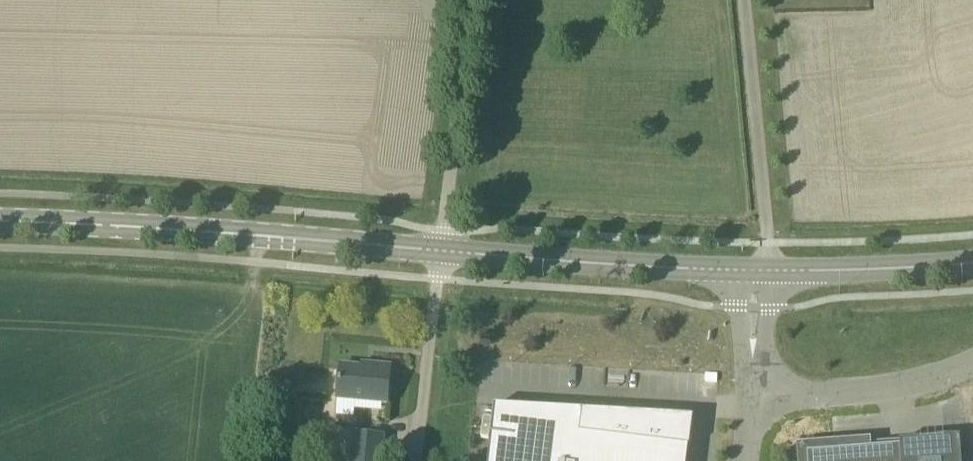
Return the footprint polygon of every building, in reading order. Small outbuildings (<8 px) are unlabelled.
[(388,405),(391,367),(372,365),(372,369),(341,366),(338,400),(388,405)] [(689,447),(687,447),(690,428),(573,414),(573,413),(494,408),(488,460),(688,460),(689,447)] [(385,436),(353,434),(350,460),(383,460),(385,436)] [(961,438),(924,440),(833,447),(834,453),(808,455),(809,460),(972,460),(972,437),(961,438)]
